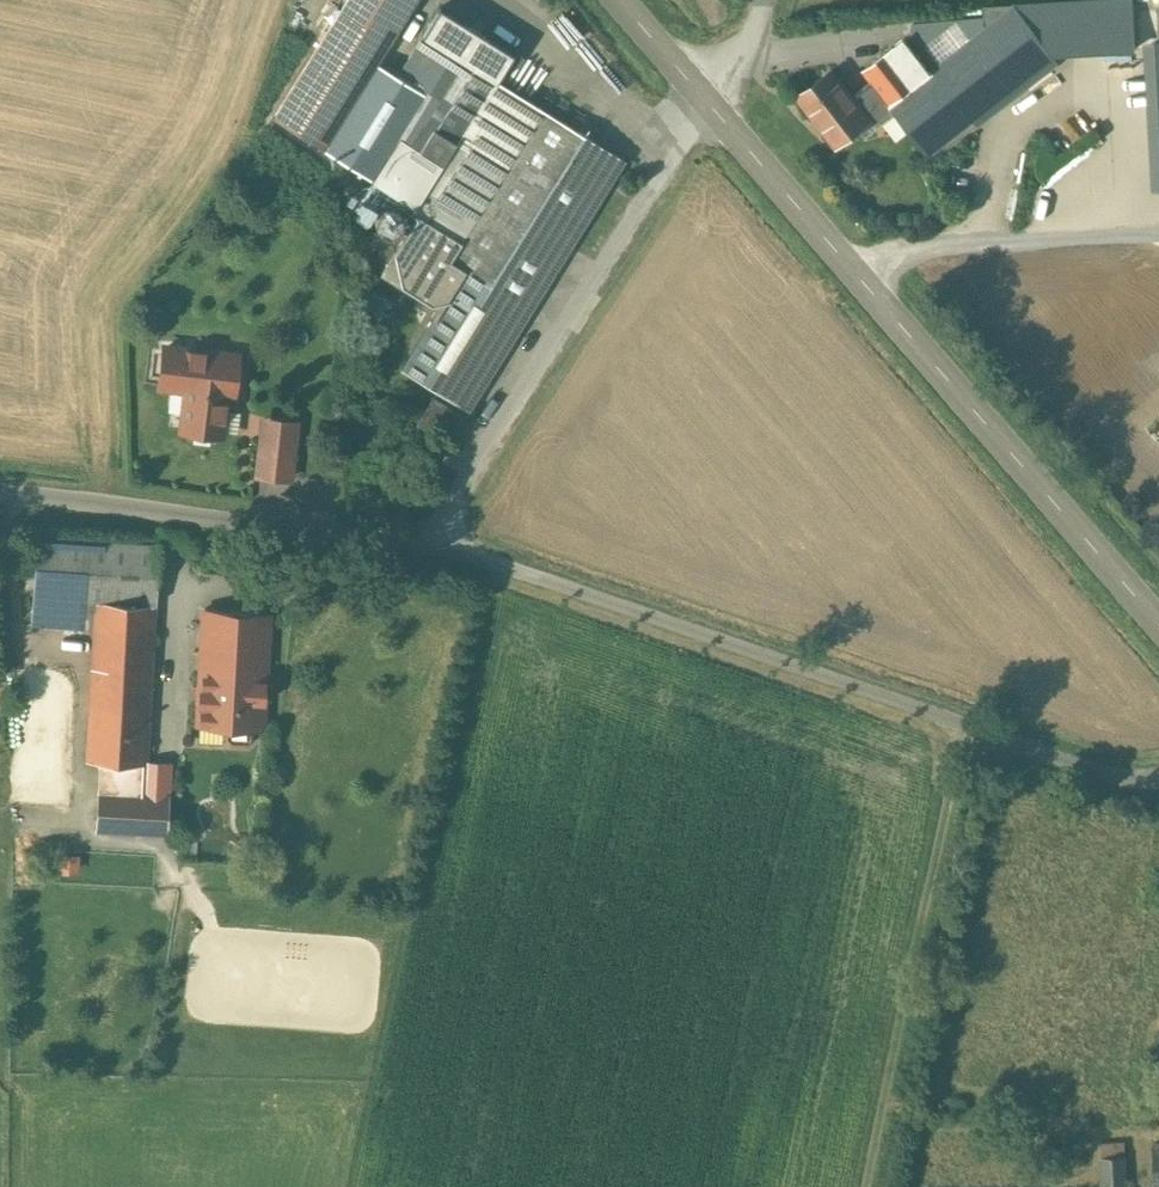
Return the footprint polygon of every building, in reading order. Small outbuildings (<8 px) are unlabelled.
[(323,147),(377,60),(414,0),(346,0),(274,116),(323,147)] [(1134,0),(1089,0),(1014,4),(1052,54),(1137,48),(1134,0)] [(971,122),(1054,57),(1052,54),(1014,4),(986,6),(986,28),(931,70),(971,122)] [(422,33),(452,52),(494,78),(497,79),(513,52),(439,6),(422,33)] [(398,73),(343,160),(343,161),(376,182),(380,175),(390,159),(388,157),(401,137),(399,137),(452,52),(422,33),(398,73)] [(905,38),(864,70),(872,80),(897,113),(928,155),(971,122),(931,70),(905,38)] [(399,137),(401,137),(433,157),(440,162),(442,163),(456,140),(494,78),(452,52),(399,137)] [(377,60),(323,147),(343,160),(398,73),(377,60)] [(832,70),(798,96),(837,145),(857,129),(871,119),(852,95),(832,70)] [(413,205),(410,210),(415,213),(460,241),(477,215),(543,109),(497,79),(494,78),(456,140),(442,163),(440,162),(421,193),(416,201),(413,205)] [(897,113),(872,80),(852,95),(871,119),(857,129),(864,139),(897,113)] [(543,109),(477,215),(510,235),(558,265),(624,159),(543,109)] [(380,175),(376,182),(413,205),(416,201),(421,193),(414,188),(433,157),(401,137),(388,157),(390,159),(380,175)] [(414,188),(421,193),(440,162),(433,157),(414,188)] [(382,208),(377,213),(375,221),(377,228),(380,231),(385,233),(390,234),(395,232),(399,228),(401,224),(401,216),(397,210),(390,207),(382,208)] [(380,231),(377,228),(364,236),(354,252),(380,269),(404,231),(413,217),(415,213),(410,210),(401,224),(399,228),(395,232),(390,234),(385,233),(380,231)] [(380,269),(379,272),(406,289),(424,300),(424,299),(438,308),(448,291),(450,292),(464,269),(449,259),(460,241),(415,213),(413,217),(404,231),(380,269)] [(460,241),(449,259),(464,269),(483,280),(510,235),(477,215),(460,241)] [(510,235),(483,280),(518,302),(518,303),(530,311),(558,265),(510,235)] [(438,308),(420,336),(475,371),(476,370),(489,349),(518,303),(518,302),(483,280),(464,269),(450,292),(448,291),(438,308)] [(164,347),(160,385),(174,387),(182,380),(191,381),(195,385),(193,400),(185,406),(182,429),(221,433),(226,393),(232,394),(237,355),(164,347)] [(489,349),(476,370),(501,385),(513,364),(489,349)] [(260,435),(256,473),(290,477),(295,439),(293,439),(261,435),(260,435)] [(101,598),(167,602),(170,541),(47,535),(44,596),(101,598)] [(159,759),(167,602),(101,598),(94,755),(159,759)] [(277,607),(203,603),(198,724),(271,728),(277,607)] [(158,788),(180,789),(182,760),(159,759),(158,788)] [(178,831),(180,789),(158,788),(110,786),(108,827),(178,831)] [(1137,1181),(1136,1133),(1114,1133),(1115,1181),(1137,1181)]
